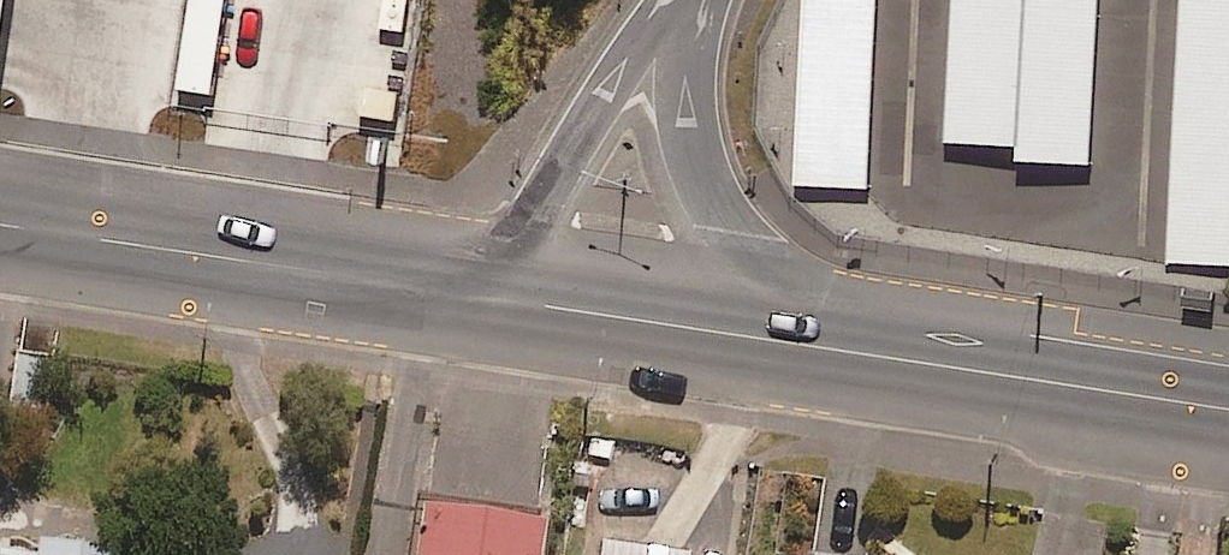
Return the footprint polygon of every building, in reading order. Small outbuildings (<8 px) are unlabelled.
[(820,161),(892,163),(895,0),(822,0),(820,161)] [(969,152),(1102,154),(1104,0),(972,0),(969,152)] [(1187,259),(1228,260),(1228,0),(1192,0),(1187,259)] [(46,427),(51,351),(15,349),(11,425),(46,427)] [(534,522),(408,509),(403,554),(530,554),(534,522)] [(122,549),(38,536),(36,554),(0,549),(0,554),(121,554),(122,549)]
